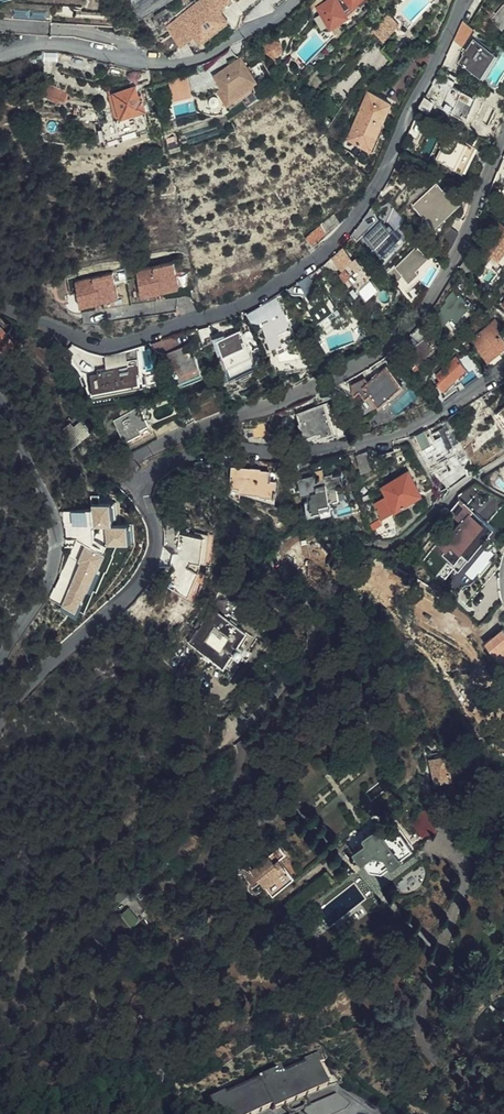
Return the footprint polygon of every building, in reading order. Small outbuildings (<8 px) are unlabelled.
[(131,5),(135,16),(154,0),(137,0),(131,5)] [(135,16),(141,33),(179,0),(154,0),(135,16)] [(178,18),(201,0),(195,0),(177,16),(178,18)] [(182,23),(185,20),(202,41),(230,20),(215,0),(201,0),(178,18),(182,23)] [(350,10),(349,8),(355,4),(357,5),(362,0),(329,0),(324,4),(336,20),(350,10)] [(353,14),(350,10),(336,20),(324,4),(320,6),(334,27),(353,14)] [(493,21),(501,28),(503,24),(503,7),(493,21)] [(390,16),(378,30),(383,34),(379,38),(386,45),(402,27),(390,16)] [(416,25),(406,16),(401,22),(411,31),(416,25)] [(474,26),(462,18),(458,26),(470,34),(474,26)] [(470,34),(458,26),(456,30),(452,39),(461,44),(463,45),(456,56),(483,73),(496,52),(469,35),(470,34)] [(194,37),(168,58),(175,58),(195,55),(190,46),(197,41),(194,37)] [(284,45),(280,41),(280,38),(277,37),(274,37),(272,38),(269,40),(267,44),(267,48),(267,50),(268,52),(270,51),(274,55),(280,55),(284,50),(284,45)] [(461,44),(452,39),(450,43),(458,48),(461,44)] [(230,71),(227,67),(214,75),(222,87),(229,96),(240,88),(242,90),(250,85),(247,81),(254,76),(242,57),(233,63),(236,67),(230,71)] [(233,63),(227,67),(230,71),(236,67),(233,63)] [(169,79),(171,87),(190,82),(187,73),(169,79)] [(247,81),(250,85),(257,80),(254,76),(247,81)] [(109,89),(118,117),(123,115),(116,92),(138,84),(141,83),(139,79),(109,89)] [(472,96),(474,90),(448,80),(445,87),(441,86),(434,100),(465,113),(470,102),(471,102),(473,96),(472,96)] [(46,81),(43,91),(64,99),(68,89),(46,81)] [(192,93),(190,82),(171,87),(174,99),(192,93)] [(137,122),(149,118),(146,107),(148,107),(145,97),(143,91),(142,88),(140,89),(138,84),(116,92),(123,115),(118,117),(108,121),(110,130),(116,129),(137,122)] [(229,96),(222,87),(218,90),(228,104),(251,87),(250,85),(242,90),(240,88),(229,96)] [(356,127),(351,125),(348,133),(371,144),(391,99),(368,89),(362,102),(366,104),(356,127)] [(362,102),(351,125),(356,127),(366,104),(362,102)] [(419,114),(411,130),(415,132),(413,136),(419,138),(428,118),(419,114)] [(152,125),(149,118),(137,122),(116,129),(110,130),(108,121),(104,122),(110,140),(152,125)] [(460,130),(450,125),(447,132),(446,132),(445,135),(442,142),(440,146),(444,147),(439,158),(457,166),(461,158),(465,160),(473,143),(457,136),(460,130)] [(486,165),(491,151),(480,146),(475,160),(486,165)] [(451,196),(447,192),(438,182),(415,205),(423,213),(425,211),(434,221),(440,215),(443,218),(462,199),(455,192),(451,196)] [(323,225),(326,231),(341,220),(335,214),(322,223),(323,225)] [(383,218),(381,221),(391,231),(394,228),(383,218)] [(391,231),(381,221),(365,236),(382,254),(401,236),(394,228),(391,231)] [(326,232),(326,231),(323,225),(306,237),(311,243),(326,232)] [(442,242),(451,247),(455,240),(459,233),(449,228),(442,242)] [(341,244),(329,255),(337,265),(349,255),(341,244)] [(496,264),(500,259),(491,252),(487,256),(496,264)] [(349,255),(337,265),(332,269),(338,271),(354,289),(356,287),(364,296),(379,283),(355,256),(354,257),(350,253),(349,255)] [(416,277),(428,285),(435,273),(433,271),(440,261),(432,255),(416,277)] [(95,311),(93,304),(96,304),(102,302),(104,301),(106,309),(121,307),(155,301),(153,294),(156,293),(162,292),(164,291),(166,299),(181,297),(176,276),(175,274),(180,273),(178,262),(136,272),(138,282),(127,284),(126,280),(115,283),(113,274),(69,285),(72,296),(78,294),(83,314),(95,311)] [(306,272),(295,279),(305,292),(315,284),(306,272)] [(315,284),(305,292),(302,295),(308,302),(307,303),(321,321),(327,316),(328,318),(337,310),(333,305),(336,302),(318,281),(315,284)] [(366,310),(375,300),(368,295),(362,303),(363,307),(366,310)] [(261,318),(274,349),(297,340),(284,308),(261,318)] [(350,328),(352,334),(358,332),(357,329),(361,327),(358,321),(349,325),(350,328)] [(492,367),(499,363),(503,360),(503,342),(498,334),(502,330),(494,321),(470,340),(476,348),(478,347),(492,367)] [(219,337),(228,362),(254,352),(249,339),(255,337),(252,330),(246,332),(244,327),(219,337)] [(417,360),(440,338),(431,329),(408,348),(408,351),(417,360)] [(22,349),(4,331),(0,335),(0,349),(11,360),(22,349)] [(297,340),(274,349),(275,352),(298,342),(297,340)] [(327,349),(330,348),(326,340),(321,342),(327,349)] [(134,345),(124,349),(124,358),(135,357),(134,345)] [(178,378),(202,369),(194,350),(190,351),(187,345),(168,352),(178,378)] [(254,352),(228,362),(231,368),(257,358),(254,352)] [(78,354),(74,355),(76,361),(74,362),(76,372),(77,372),(81,381),(87,381),(133,378),(132,367),(136,367),(135,357),(124,358),(93,360),(93,365),(85,365),(79,358),(78,354)] [(459,378),(465,386),(484,373),(487,371),(478,362),(470,369),(462,359),(459,361),(455,357),(437,371),(441,377),(437,380),(443,387),(455,378),(457,380),(459,378)] [(351,382),(353,392),(358,389),(363,395),(368,391),(376,402),(400,383),(385,365),(371,376),(370,375),(365,378),(362,375),(351,382)] [(133,378),(87,381),(88,386),(143,383),(142,366),(136,367),(132,367),(133,378)] [(204,373),(202,369),(178,378),(179,382),(204,373)] [(332,387),(315,394),(318,401),(335,395),(332,387)] [(376,404),(369,396),(356,401),(360,411),(376,404)] [(503,414),(503,397),(491,410),(496,415),(500,418),(503,414)] [(338,426),(327,401),(300,412),(302,419),(299,420),(300,422),(295,424),(297,427),(301,426),(303,433),(316,428),(318,433),(338,426)] [(135,436),(147,429),(135,405),(126,409),(128,413),(126,413),(135,436)] [(126,413),(124,409),(115,414),(118,418),(126,413)] [(110,422),(122,443),(135,436),(126,413),(118,418),(110,422)] [(500,418),(496,415),(493,418),(501,425),(503,422),(503,414),(500,418)] [(70,418),(69,419),(74,427),(79,424),(77,420),(73,423),(70,418)] [(74,427),(69,419),(65,421),(67,423),(61,427),(64,433),(74,427)] [(67,446),(81,437),(85,434),(90,431),(83,421),(79,424),(74,427),(64,433),(61,436),(67,446)] [(268,432),(265,422),(254,425),(254,428),(250,430),(251,434),(258,432),(259,434),(268,432)] [(135,436),(138,441),(150,435),(147,429),(135,436)] [(423,430),(414,435),(425,452),(432,449),(435,454),(453,445),(452,442),(456,440),(450,429),(434,437),(433,436),(428,439),(423,430)] [(125,448),(138,441),(135,436),(122,443),(125,448)] [(372,466),(366,451),(356,455),(362,471),(372,466)] [(419,488),(406,465),(380,480),(385,490),(372,497),(380,510),(419,488)] [(260,495),(274,495),(274,489),(273,488),(273,479),(268,479),(268,470),(258,470),(258,468),(225,467),(225,485),(239,485),(239,491),(260,492),(260,495)] [(349,499),(340,471),(333,473),(332,470),(324,473),(325,476),(317,479),(314,472),(298,478),(303,493),(308,491),(309,496),(305,498),(310,511),(325,506),(326,510),(336,507),(336,504),(349,499)] [(494,528),(459,499),(450,511),(462,521),(442,545),(446,549),(443,553),(461,568),(494,528)] [(106,543),(133,542),(132,523),(116,524),(115,506),(77,508),(79,525),(80,525),(80,521),(87,520),(87,530),(105,529),(106,543)] [(503,517),(503,513),(496,510),(491,525),(500,528),(503,517)] [(211,560),(215,534),(205,532),(201,559),(211,560)] [(79,615),(104,550),(75,539),(52,599),(64,603),(62,609),(79,615)] [(202,598),(201,562),(173,563),(174,590),(185,589),(186,598),(202,598)] [(223,666),(232,652),(236,644),(244,631),(234,625),(235,622),(226,617),(224,619),(208,610),(199,626),(194,624),(191,629),(195,631),(191,639),(188,637),(186,641),(189,643),(187,646),(202,654),(200,658),(208,663),(210,659),(223,666)] [(489,639),(503,661),(503,628),(489,639)] [(236,644),(232,652),(239,656),(243,648),(236,644)] [(446,749),(428,754),(435,783),(452,779),(446,749)] [(356,829),(345,838),(355,851),(363,862),(365,860),(371,868),(383,869),(391,863),(392,865),(403,857),(402,855),(413,846),(398,826),(393,820),(385,827),(374,813),(355,828),(356,829)] [(279,848),(252,871),(270,891),(290,874),(279,860),(285,855),(279,848)] [(294,878),(290,874),(270,891),(273,895),(294,878)] [(252,877),(248,880),(254,888),(259,883),(257,881),(256,882),(252,877)] [(171,904),(164,909),(169,917),(177,913),(171,904)] [(112,985),(109,986),(109,987),(108,988),(108,990),(108,992),(109,994),(111,996),(113,996),(115,996),(117,994),(118,992),(119,990),(118,988),(117,987),(116,986),(113,985),(112,985)] [(303,994),(289,1007),(294,1012),(303,1004),(309,1012),(315,1007),(303,994)] [(295,1061),(298,1067),(277,1076),(275,1071),(271,1065),(266,1067),(271,1079),(255,1087),(253,1083),(222,1098),(220,1094),(218,1090),(204,1097),(208,1104),(211,1102),(217,1113),(228,1113),(260,1099),(263,1103),(318,1077),(307,1052),(294,1058),(295,1061)] [(298,1067),(295,1061),(275,1071),(277,1076),(298,1067)] [(271,1079),(266,1067),(249,1076),(251,1079),(220,1094),(222,1098),(253,1083),(255,1087),(271,1079)] [(318,1077),(263,1103),(260,1099),(228,1113),(246,1113),(264,1106),(266,1109),(321,1084),(318,1077)] [(331,1092),(291,1109),(291,1113),(327,1113),(329,1112),(332,1113),(337,1108),(340,1111),(346,1103),(331,1092)]
